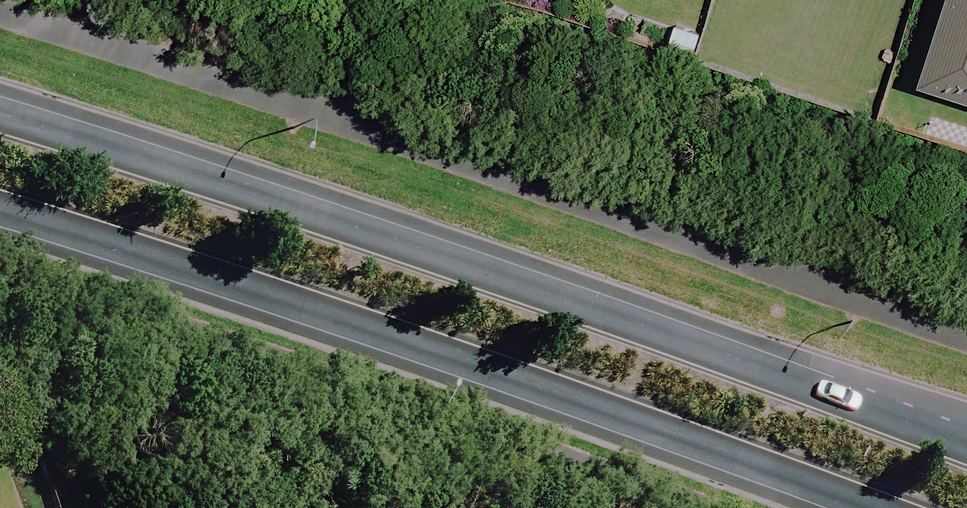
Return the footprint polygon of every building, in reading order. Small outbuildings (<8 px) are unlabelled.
[(919,83),(966,100),(966,0),(946,0),(919,83)]
